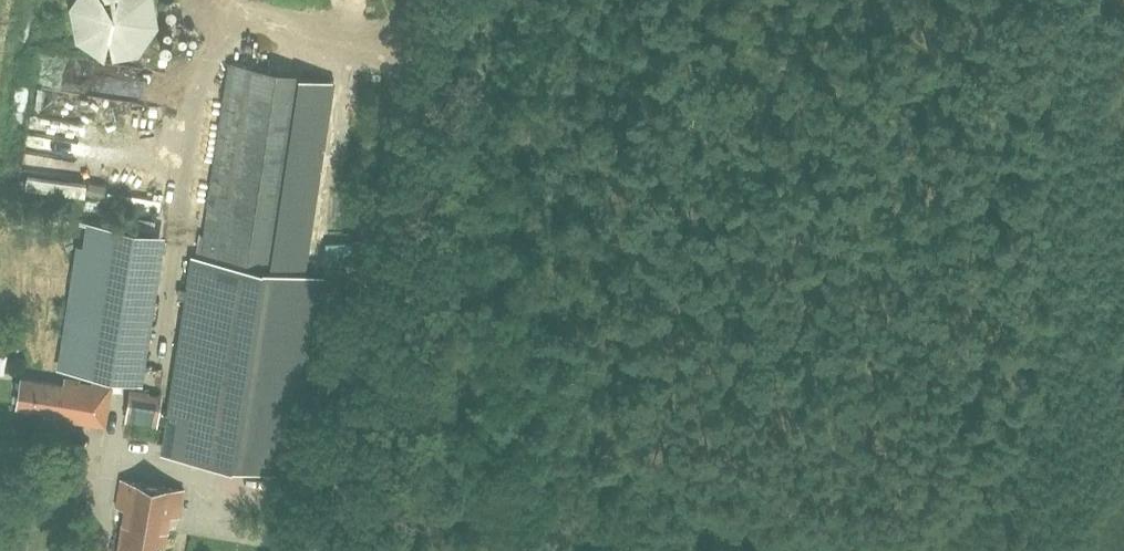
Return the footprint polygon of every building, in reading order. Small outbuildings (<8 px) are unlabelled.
[(140,53),(160,25),(155,0),(73,0),(70,6),(76,40),(105,60),(140,53)] [(18,84),(40,82),(38,52),(16,53),(18,84)] [(168,445),(231,455),(296,465),(325,277),(304,273),(336,80),(302,75),(233,64),(205,234),(201,234),(168,445)] [(79,79),(77,93),(148,105),(150,91),(79,79)] [(120,104),(119,116),(136,118),(137,106),(120,104)] [(69,171),(71,157),(33,151),(31,165),(69,171)] [(138,208),(165,209),(165,196),(138,196),(138,208)] [(90,223),(66,368),(132,379),(156,234),(90,223)] [(8,370),(11,353),(0,351),(0,369),(8,370)] [(64,383),(21,377),(17,406),(45,410),(44,417),(105,426),(112,384),(64,377),(64,383)] [(163,393),(159,392),(159,395),(150,393),(151,391),(131,388),(126,422),(158,427),(163,393)] [(183,490),(121,479),(117,506),(126,508),(118,550),(163,550),(169,516),(178,517),(183,490)] [(281,492),(282,481),(276,480),(274,491),(281,492)]
